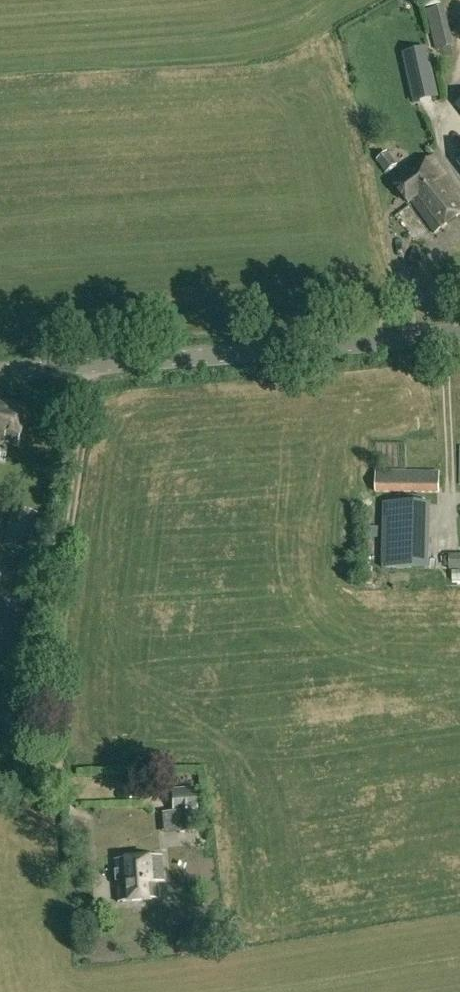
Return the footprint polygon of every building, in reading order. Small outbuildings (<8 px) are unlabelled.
[(430,57),(405,63),(414,103),(439,97),(430,57)] [(388,151),(377,159),(387,173),(398,164),(388,151)] [(444,176),(447,174),(433,155),(394,184),(408,203),(411,201),(435,234),(459,215),(459,196),(444,176)] [(19,445),(24,414),(26,402),(17,401),(0,398),(0,442),(19,445)] [(440,471),(376,470),(376,493),(441,493),(440,471)] [(433,503),(427,503),(383,503),(382,570),(431,572),(433,503)] [(449,554),(449,568),(459,568),(459,554),(449,554)] [(196,789),(172,791),(174,811),(178,811),(179,833),(195,831),(194,809),(198,809),(196,789)] [(163,882),(161,856),(114,860),(118,902),(157,899),(155,883),(163,882)]
